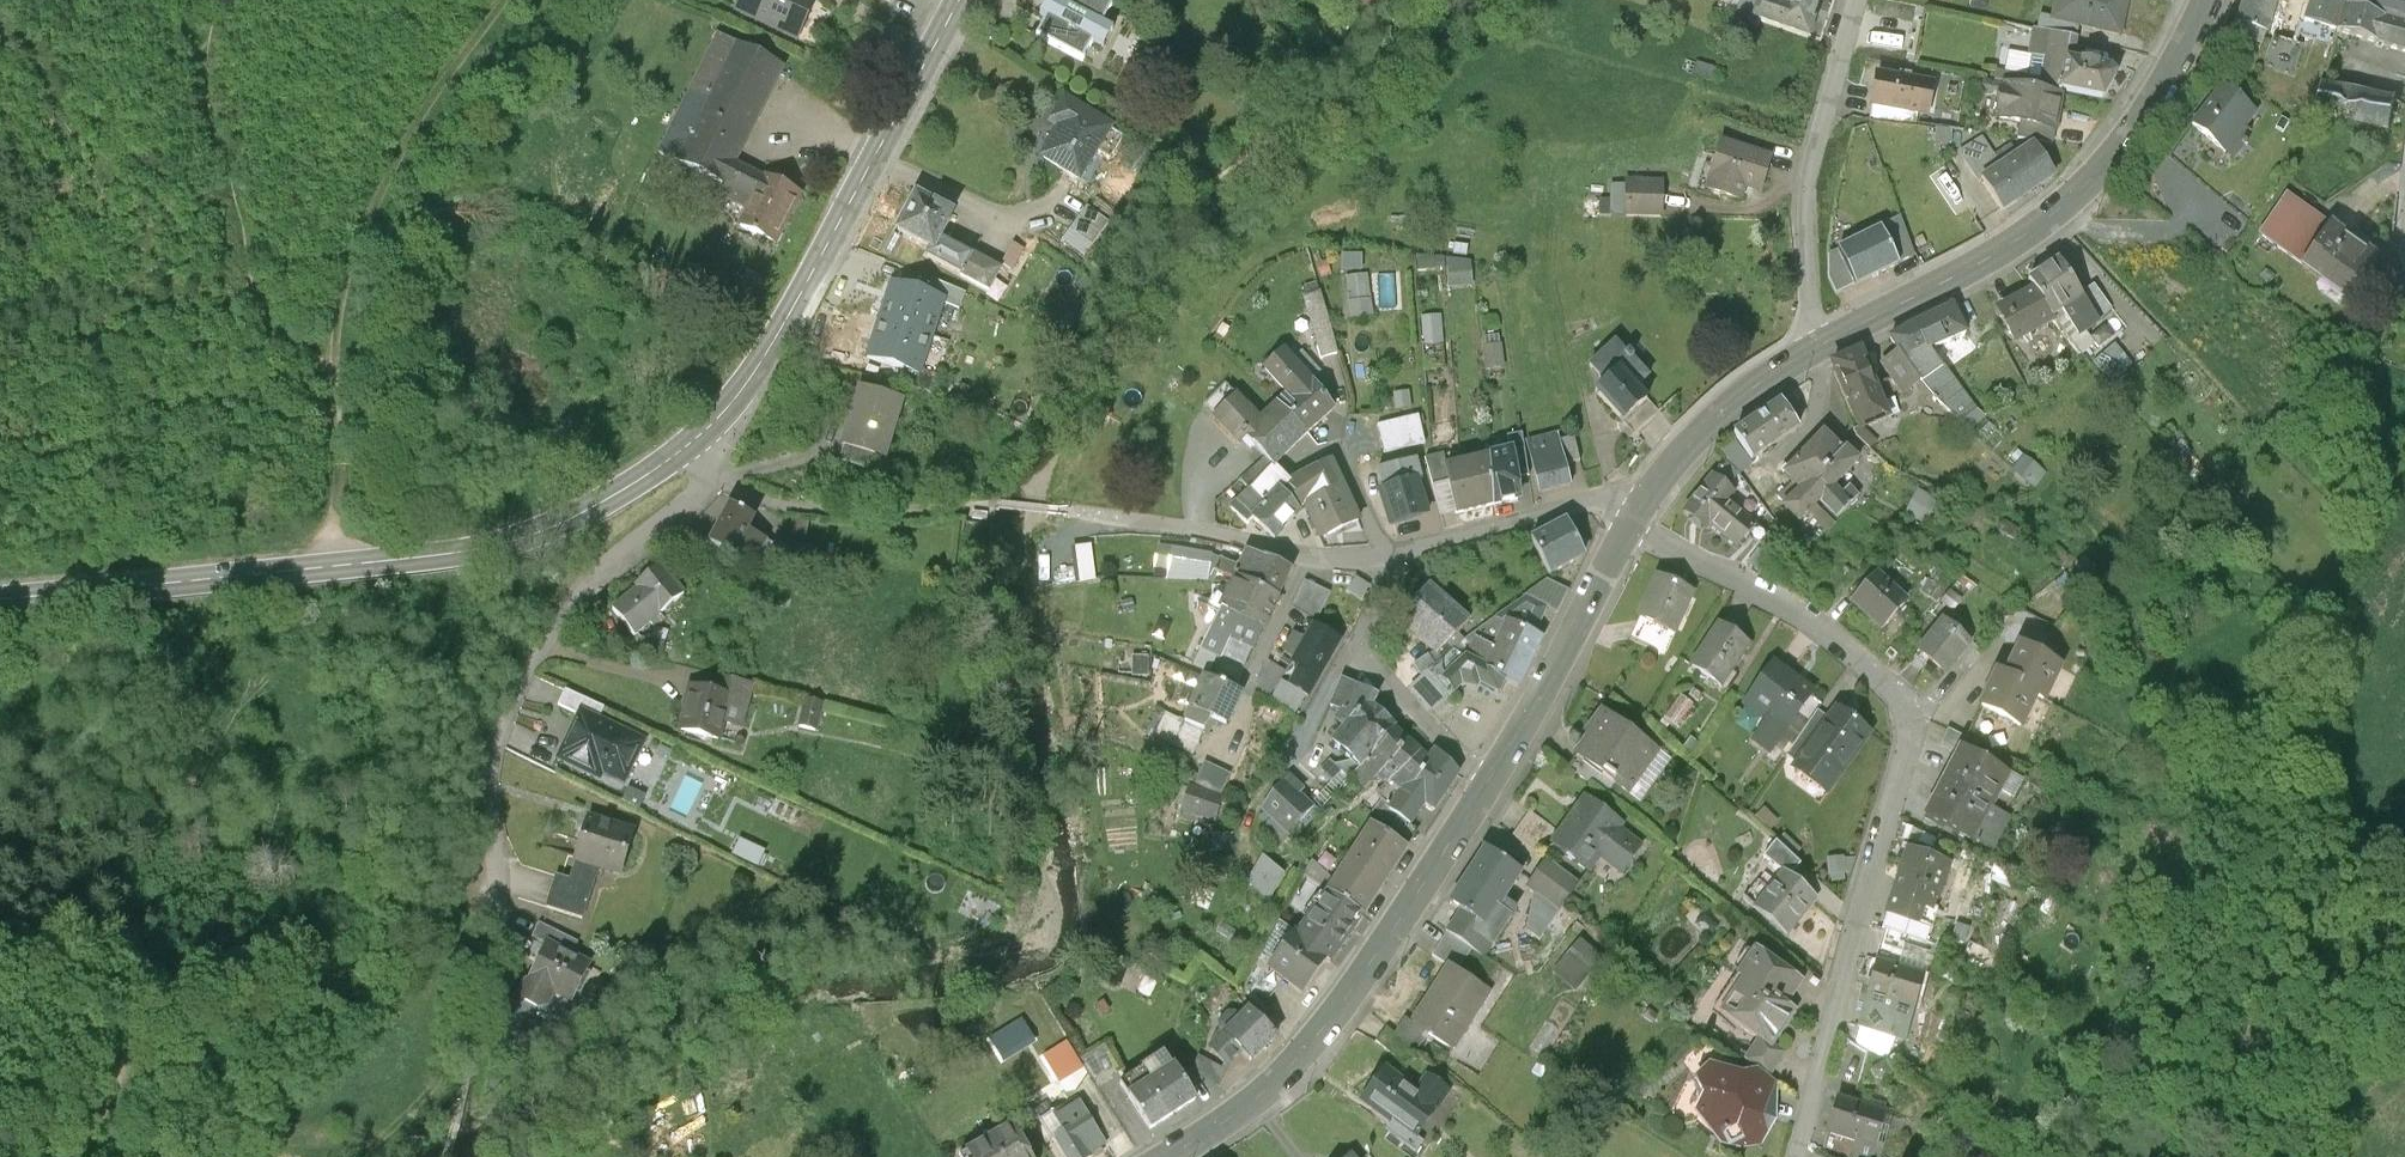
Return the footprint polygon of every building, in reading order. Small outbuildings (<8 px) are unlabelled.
[(736,11),(797,40),(813,6),(801,0),(742,0),(736,11)] [(1094,0),(1058,0),(1056,2),(1052,0),(1049,0),(1049,1),(1050,1),(1042,16),(1041,15),(1040,17),(1047,21),(1037,39),(1083,64),(1093,46),(1104,52),(1105,50),(1103,49),(1112,34),(1112,35),(1113,33),(1103,27),(1112,10),(1094,0)] [(1719,11),(1807,41),(1821,0),(1723,0),(1719,11)] [(2054,22),(2119,35),(2126,1),(2123,0),(2058,0),(2054,22)] [(2237,22),(2267,34),(2277,0),(2245,0),(2237,22)] [(2341,29),(2349,3),(2350,0),(2313,0),(2307,19),(2341,29)] [(2349,3),(2404,20),(2404,0),(2350,0),(2349,3)] [(2349,3),(2341,29),(2404,49),(2404,20),(2349,3)] [(2262,48),(2267,34),(2237,22),(2231,37),(2262,48)] [(2070,40),(2031,32),(2027,57),(2045,61),(2038,93),(2059,97),(2060,91),(2065,63),(2070,40)] [(784,68),(718,35),(658,153),(723,185),(716,200),(746,215),(765,179),(736,165),(784,68)] [(2110,70),(2065,63),(2060,91),(2104,99),(2116,77),(2110,70)] [(1880,81),(1877,80),(1872,113),(1875,114),(1875,113),(1927,121),(1931,91),(1880,83),(1880,81)] [(2394,97),(2323,80),(2313,109),(2356,118),(2357,116),(2388,124),(2394,97)] [(2256,112),(2224,86),(2194,124),(2226,150),(2256,112)] [(1999,123),(2020,126),(2056,132),(2061,97),(2059,97),(2038,93),(2004,88),(2003,97),(1996,100),(1994,110),(2000,116),(1999,123)] [(1123,139),(1065,104),(1054,122),(1063,128),(1044,160),(1087,186),(1105,157),(1110,160),(1123,139)] [(2053,146),(2056,132),(2020,126),(2018,141),(2053,146)] [(1980,180),(2000,167),(1982,139),(1959,155),(1978,183),(1981,182),(1980,180)] [(2055,177),(2033,144),(2000,167),(1980,180),(1981,182),(2002,213),(2055,177)] [(1770,162),(1722,148),(1708,193),(1740,203),(1743,190),(1760,194),(1770,162)] [(799,196),(765,179),(746,215),(740,228),(756,236),(756,235),(775,244),(799,196)] [(2304,260),(2332,219),(2288,189),(2260,230),(2304,260)] [(953,215),(917,196),(898,231),(932,250),(927,258),(989,291),(1002,267),(973,251),(971,255),(946,242),(949,236),(943,233),(953,215)] [(2347,229),(2332,219),(2304,260),(2351,293),(2379,251),(2369,244),(2367,247),(2345,232),(2347,229)] [(1900,222),(1880,232),(1897,267),(1913,259),(1900,222)] [(1855,288),(1897,267),(1880,232),(1838,253),(1855,288)] [(1855,288),(1838,253),(1828,257),(1828,279),(1836,297),(1855,288)] [(2029,280),(2036,291),(2053,315),(2063,307),(2081,332),(2100,318),(2059,259),(2029,280)] [(893,284),(881,321),(931,338),(943,300),(893,284)] [(2053,315),(2036,291),(2002,310),(2020,339),(2055,318),(2053,315)] [(1890,341),(1925,387),(1946,375),(1930,351),(1967,332),(1953,308),(1917,325),(1890,341)] [(931,338),(881,321),(868,359),(919,375),(931,338)] [(2117,343),(2096,360),(2114,381),(2134,363),(2117,343)] [(1602,387),(1595,393),(1623,423),(1646,401),(1636,389),(1648,377),(1632,360),(1634,358),(1629,353),(1626,356),(1615,345),(1590,368),(1604,383),(1601,386),(1602,387)] [(1278,405),(1307,436),(1333,411),(1311,382),(1309,383),(1297,368),(1295,370),(1280,351),(1263,365),(1275,380),(1288,395),(1278,405)] [(1860,353),(1833,366),(1860,431),(1899,415),(1894,404),(1883,408),(1860,353)] [(1974,407),(1946,375),(1925,387),(1941,404),(1959,420),(1974,407)] [(1226,386),(1205,407),(1241,443),(1247,437),(1273,467),(1274,467),(1307,436),(1278,405),(1260,422),(1226,386)] [(861,392),(844,446),(877,456),(883,457),(899,403),(861,392)] [(1780,405),(1734,437),(1751,462),(1797,431),(1780,405)] [(1808,489),(1841,454),(1823,436),(1784,477),(1800,492),(1783,510),(1798,524),(1820,502),(1808,489)] [(1558,441),(1528,449),(1534,472),(1532,472),(1538,495),(1570,487),(1565,469),(1579,465),(1574,442),(1560,446),(1558,441)] [(872,473),(877,456),(844,446),(839,463),(872,473)] [(1844,450),(1841,454),(1808,489),(1820,502),(1837,520),(1849,507),(1851,508),(1857,501),(1847,491),(1840,498),(1832,489),(1857,463),(1844,450)] [(1511,454),(1489,459),(1493,506),(1519,500),(1511,454)] [(1457,516),(1493,506),(1489,459),(1445,470),(1457,516)] [(1330,465),(1318,470),(1329,494),(1318,499),(1334,532),(1358,522),(1347,500),(1346,500),(1330,465)] [(1250,492),(1263,507),(1280,494),(1299,512),(1305,506),(1318,499),(1329,494),(1318,470),(1290,483),(1278,472),(1278,470),(1274,467),(1273,467),(1250,492)] [(1733,494),(1713,478),(1684,514),(1705,530),(1709,525),(1737,547),(1754,526),(1726,504),(1733,494)] [(1415,483),(1381,494),(1391,526),(1425,516),(1415,483)] [(1263,507),(1250,492),(1231,509),(1247,526),(1253,521),(1263,507)] [(1936,503),(1918,493),(1906,517),(1924,526),(1936,503)] [(1274,539),(1299,512),(1280,494),(1263,507),(1253,521),(1274,539)] [(755,521),(731,509),(711,546),(735,560),(756,561),(765,543),(749,534),(755,521)] [(1584,556),(1568,523),(1532,542),(1550,577),(1582,560),(1584,556)] [(1237,579),(1278,599),(1291,573),(1264,560),(1263,561),(1246,553),(1233,581),(1235,582),(1237,579)] [(679,593),(660,574),(613,616),(630,635),(679,593)] [(1905,602),(1878,577),(1853,605),(1881,629),(1905,602)] [(1639,615),(1642,616),(1674,630),(1690,594),(1655,578),(1639,615)] [(1207,609),(1219,615),(1221,611),(1262,632),(1278,599),(1237,579),(1235,582),(1229,596),(1213,597),(1207,609)] [(1468,623),(1430,588),(1399,622),(1437,655),(1454,639),(1468,623)] [(1254,651),(1262,632),(1221,611),(1219,615),(1201,649),(1218,657),(1228,639),(1254,651)] [(1664,653),(1674,630),(1642,616),(1632,639),(1664,653)] [(1941,623),(1917,653),(1932,665),(1945,675),(1969,645),(1941,623)] [(1508,657),(1528,667),(1541,641),(1507,624),(1494,652),(1507,658),(1508,657)] [(1748,647),(1719,627),(1691,667),(1721,687),(1748,647)] [(1338,643),(1313,628),(1293,663),(1301,667),(1288,686),(1307,698),(1338,643)] [(2020,649),(2005,680),(2004,681),(2036,696),(2035,697),(2044,701),(2060,667),(2020,649)] [(1518,688),(1528,667),(1508,657),(1507,658),(1494,652),(1486,668),(1467,659),(1453,672),(1444,681),(1455,692),(1462,685),(1477,688),(1479,683),(1497,693),(1503,681),(1518,688)] [(1927,670),(1932,665),(1917,653),(1913,658),(1927,670)] [(1741,714),(1745,708),(1749,703),(1766,713),(1787,728),(1812,694),(1773,664),(1740,713),(1741,714)] [(2004,681),(2005,680),(1997,676),(1981,710),(2020,729),(2035,697),(2036,696),(2004,681)] [(1241,695),(1205,679),(1193,704),(1194,705),(1191,710),(1226,726),(1241,695)] [(1333,721),(1342,728),(1364,706),(1375,707),(1373,706),(1378,697),(1342,680),(1329,707),(1341,712),(1333,721)] [(1307,698),(1288,686),(1282,682),(1270,702),(1295,717),(1307,698)] [(730,699),(689,689),(684,708),(687,708),(681,732),(719,741),(730,699)] [(1769,752),(1787,728),(1766,713),(1749,703),(1745,708),(1763,720),(1750,738),(1769,752)] [(1396,729),(1375,707),(1364,706),(1342,728),(1330,743),(1360,769),(1394,731),(1396,729)] [(1831,790),(1868,735),(1835,712),(1798,767),(1831,790)] [(1655,753),(1602,714),(1594,726),(1597,728),(1578,753),(1606,773),(1605,774),(1614,781),(1615,780),(1622,786),(1638,765),(1643,769),(1655,753)] [(626,775),(640,745),(583,718),(563,759),(598,776),(603,766),(609,768),(609,767),(626,775)] [(1407,743),(1394,731),(1360,769),(1351,778),(1363,791),(1378,778),(1386,784),(1419,753),(1407,743)] [(1435,750),(1427,760),(1426,762),(1430,765),(1426,769),(1426,770),(1416,782),(1415,782),(1403,795),(1401,792),(1388,809),(1392,812),(1385,822),(1395,829),(1402,820),(1410,825),(1425,803),(1435,810),(1460,774),(1435,750)] [(1393,791),(1401,792),(1403,795),(1415,782),(1416,782),(1426,770),(1426,769),(1430,765),(1426,762),(1427,760),(1419,753),(1386,784),(1393,791)] [(1961,753),(1943,788),(1990,812),(2008,778),(1961,753)] [(1313,810),(1285,783),(1262,811),(1290,838),(1313,810)] [(1221,800),(1187,788),(1180,810),(1213,821),(1221,800)] [(1972,847),(1990,812),(1943,788),(1925,822),(1972,847)] [(1623,825),(1587,799),(1555,845),(1591,870),(1601,855),(1624,871),(1619,879),(1621,880),(1645,847),(1620,830),(1623,825)] [(633,834),(590,820),(570,881),(593,888),(599,869),(620,875),(633,834)] [(1407,849),(1371,825),(1328,893),(1361,915),(1364,916),(1407,849)] [(1764,859),(1784,875),(1790,879),(1800,867),(1776,846),(1764,859)] [(1521,870),(1485,847),(1450,901),(1462,909),(1486,924),(1497,907),(1521,870)] [(1948,870),(1908,856),(1888,917),(1931,932),(1938,914),(1931,911),(1935,901),(1937,902),(1948,870)] [(1579,882),(1547,861),(1526,887),(1534,892),(1560,911),(1579,882)] [(1784,875),(1770,892),(1756,909),(1788,935),(1816,901),(1802,890),(1806,886),(1798,880),(1795,884),(1790,879),(1784,875)] [(1756,909),(1770,892),(1760,883),(1745,900),(1756,909)] [(1560,911),(1534,892),(1528,930),(1541,939),(1560,911)] [(1297,937),(1295,935),(1270,969),(1301,992),(1326,959),(1330,962),(1355,928),(1352,927),(1361,915),(1328,893),(1315,911),(1316,911),(1297,937)] [(1486,924),(1462,909),(1447,932),(1472,948),(1482,955),(1489,945),(1492,947),(1512,917),(1497,907),(1486,924)] [(532,938),(548,946),(549,944),(572,955),(579,942),(540,922),(532,938)] [(1472,948),(1447,932),(1433,954),(1450,966),(1457,970),(1472,948)] [(549,944),(548,946),(524,995),(525,1001),(538,1007),(545,1005),(552,990),(573,1001),(592,966),(572,955),(549,944)] [(1801,984),(1756,953),(1739,979),(1745,983),(1722,1017),(1758,1040),(1772,1050),(1774,1047),(1795,1015),(1785,1008),(1801,984)] [(1925,976),(1878,962),(1859,1027),(1906,1041),(1925,976)] [(1457,970),(1450,966),(1413,1022),(1454,1048),(1491,991),(1457,970)] [(1277,1034),(1250,1009),(1240,1020),(1235,1014),(1228,1014),(1220,1023),(1220,1029),(1222,1031),(1220,1033),(1211,1050),(1227,1066),(1242,1051),(1251,1060),(1277,1034)] [(1772,1050),(1758,1040),(1743,1061),(1771,1079),(1786,1055),(1774,1047),(1772,1050)] [(1175,1067),(1130,1096),(1152,1128),(1196,1099),(1175,1067)] [(1725,1081),(1713,1067),(1699,1080),(1707,1099),(1696,1117),(1724,1135),(1722,1146),(1742,1149),(1746,1142),(1761,1146),(1768,1134),(1761,1124),(1766,1109),(1764,1108),(1775,1090),(1778,1089),(1778,1086),(1759,1073),(1747,1083),(1735,1075),(1725,1081)] [(1417,1091),(1385,1068),(1364,1099),(1397,1123),(1392,1132),(1416,1149),(1422,1139),(1415,1136),(1447,1089),(1428,1076),(1417,1091)] [(1839,1099),(1830,1134),(1859,1141),(1855,1154),(1866,1156),(1875,1156),(1887,1112),(1839,1099)] [(1080,1102),(1055,1118),(1064,1131),(1055,1136),(1068,1156),(1090,1156),(1091,1156),(1090,1154),(1106,1144),(1080,1102)] [(959,1156),(1031,1156),(1013,1126),(959,1156)]
